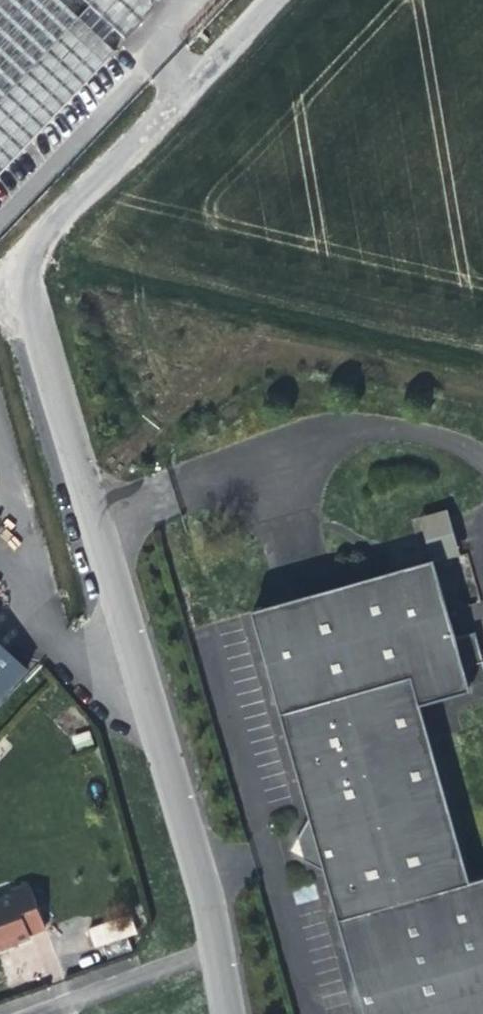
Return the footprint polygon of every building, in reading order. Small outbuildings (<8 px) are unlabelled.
[(130,43),(84,0),(0,0),(0,182),(130,43)] [(130,43),(131,44),(172,0),(84,0),(130,43)] [(249,605),(251,612),(304,802),(307,812),(296,830),(300,843),(303,853),(321,863),(326,881),(364,1013),(482,1013),(482,871),(469,875),(431,739),(420,698),(471,683),(434,553),(276,597),(249,605)] [(26,671),(0,646),(0,698),(26,671)] [(2,940),(45,925),(44,922),(58,917),(42,875),(25,881),(26,885),(0,894),(0,934),(2,940)] [(92,943),(135,938),(132,919),(90,924),(92,943)]
